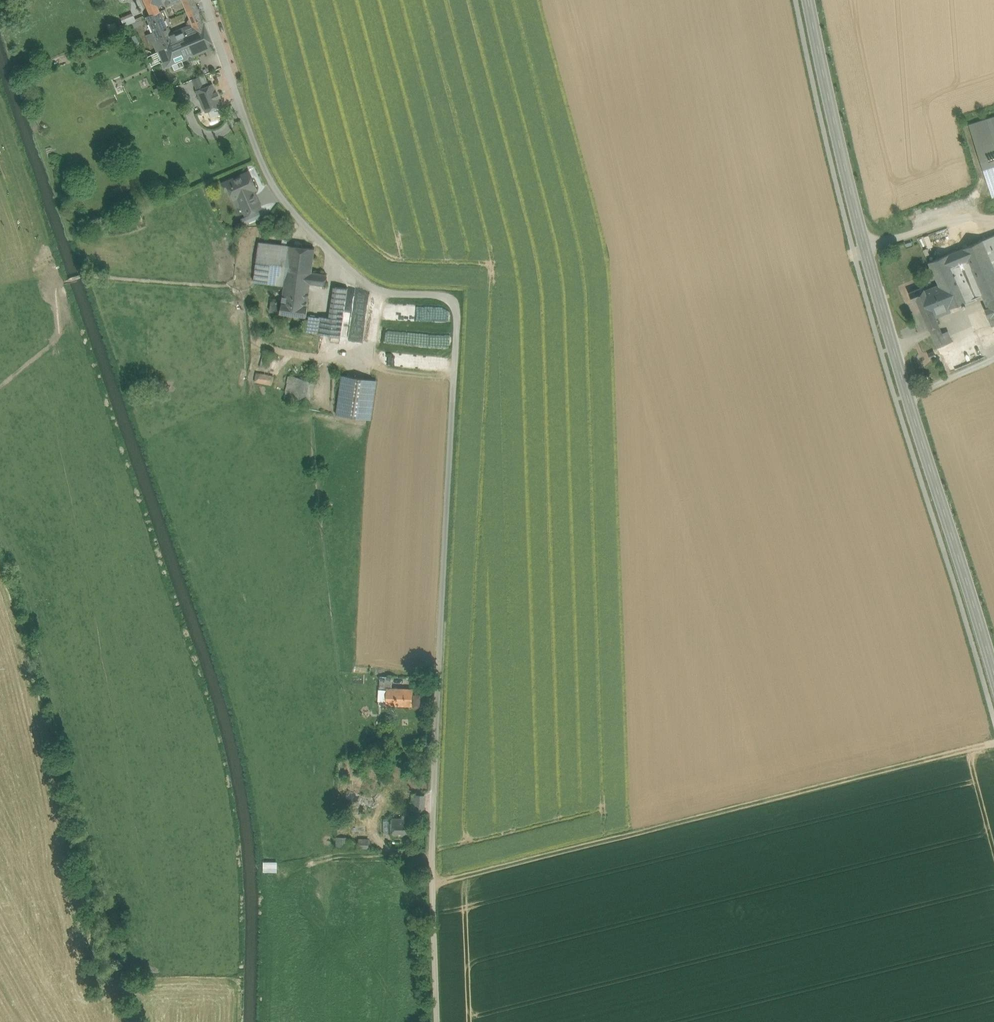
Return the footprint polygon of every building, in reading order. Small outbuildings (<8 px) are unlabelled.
[(150,15),(159,11),(158,7),(163,5),(161,0),(144,0),(150,15)] [(202,20),(194,0),(181,0),(192,24),(202,20)] [(169,34),(159,11),(150,15),(147,16),(157,40),(158,40),(161,39),(161,38),(169,34)] [(132,21),(135,27),(143,22),(140,17),(132,21)] [(192,24),(191,24),(191,25),(174,32),(185,59),(214,47),(202,20),(192,24)] [(161,39),(172,64),(185,59),(174,32),(169,34),(161,38),(161,39)] [(172,64),(161,39),(158,40),(157,40),(153,42),(164,68),(172,64)] [(193,80),(197,91),(208,86),(204,75),(193,80)] [(220,105),(212,85),(208,86),(197,91),(206,111),(220,105)] [(969,124),(992,197),(993,197),(993,116),(969,124)] [(241,202),(256,196),(253,190),(256,189),(248,172),(227,181),(230,188),(235,198),(238,196),(241,202)] [(256,196),(241,202),(246,213),(260,207),(256,196)] [(258,211),(247,216),(249,222),(260,217),(258,211)] [(924,265),(933,285),(910,295),(945,377),(993,355),(993,234),(924,265)] [(285,289),(291,245),(260,241),(255,282),(282,286),(282,288),(285,289)] [(291,245),(285,289),(285,295),(309,297),(311,283),(312,272),(314,249),(291,245)] [(312,272),(311,283),(324,284),(325,273),(312,272)] [(330,319),(343,321),(347,287),(334,285),(330,319)] [(284,302),(283,313),(307,315),(309,297),(285,295),(284,302)] [(271,311),(283,313),(284,302),(272,301),(271,311)] [(309,316),(307,331),(320,333),(322,318),(309,316)] [(343,321),(330,319),(322,318),(320,333),(341,336),(343,321)] [(262,366),(269,368),(271,368),(274,353),(265,351),(262,366)] [(934,351),(928,354),(931,360),(937,357),(934,351)] [(256,371),(254,381),(271,384),(274,369),(271,368),(269,368),(268,373),(256,371)] [(313,377),(289,372),(284,399),(307,403),(313,377)] [(376,380),(343,376),(337,414),(370,418),(376,380)] [(387,687),(392,687),(393,676),(381,676),(380,704),(386,704),(387,687)] [(412,695),(412,688),(392,687),(387,687),(386,704),(411,705),(412,695)] [(414,793),(413,810),(424,810),(424,793),(414,793)] [(413,837),(413,812),(406,813),(406,818),(391,818),(392,833),(392,837),(413,837)] [(337,838),(337,847),(346,847),(346,838),(337,838)] [(265,871),(279,871),(279,860),(265,860),(265,871)]
